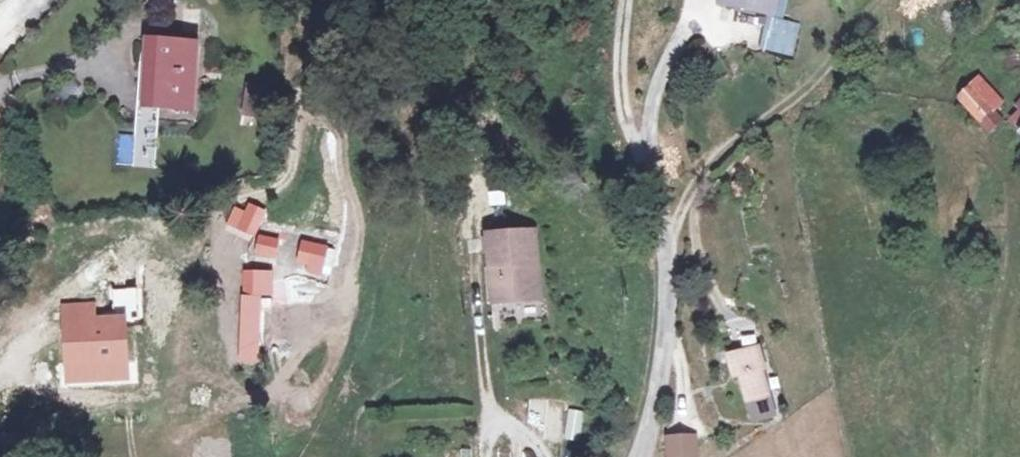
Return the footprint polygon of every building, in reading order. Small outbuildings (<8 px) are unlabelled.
[(765,9),(768,0),(735,0),(765,9)] [(809,13),(777,4),(767,35),(800,45),(809,13)] [(144,63),(141,108),(200,112),(203,46),(155,43),(154,63),(144,63)] [(962,93),(984,115),(994,106),(1005,97),(985,73),(962,93)] [(1003,117),(994,106),(984,115),(993,124),(1003,117)] [(256,255),(278,256),(278,236),(256,236),(256,255)] [(488,243),(490,272),(498,272),(502,312),(541,309),(537,238),(488,243)] [(301,240),(298,267),(327,270),(329,243),(301,240)] [(244,288),(268,289),(269,271),(245,270),(244,288)] [(498,272),(490,272),(492,313),(502,312),(498,272)] [(71,312),(74,369),(107,368),(132,366),(130,323),(101,325),(100,311),(71,312)] [(771,347),(738,355),(744,380),(751,378),(762,418),(781,413),(772,372),(777,371),(771,347)] [(132,366),(107,368),(107,378),(132,376),(132,366)] [(567,408),(564,439),(579,441),(583,410),(567,408)] [(700,437),(675,437),(675,456),(700,456),(700,437)]
